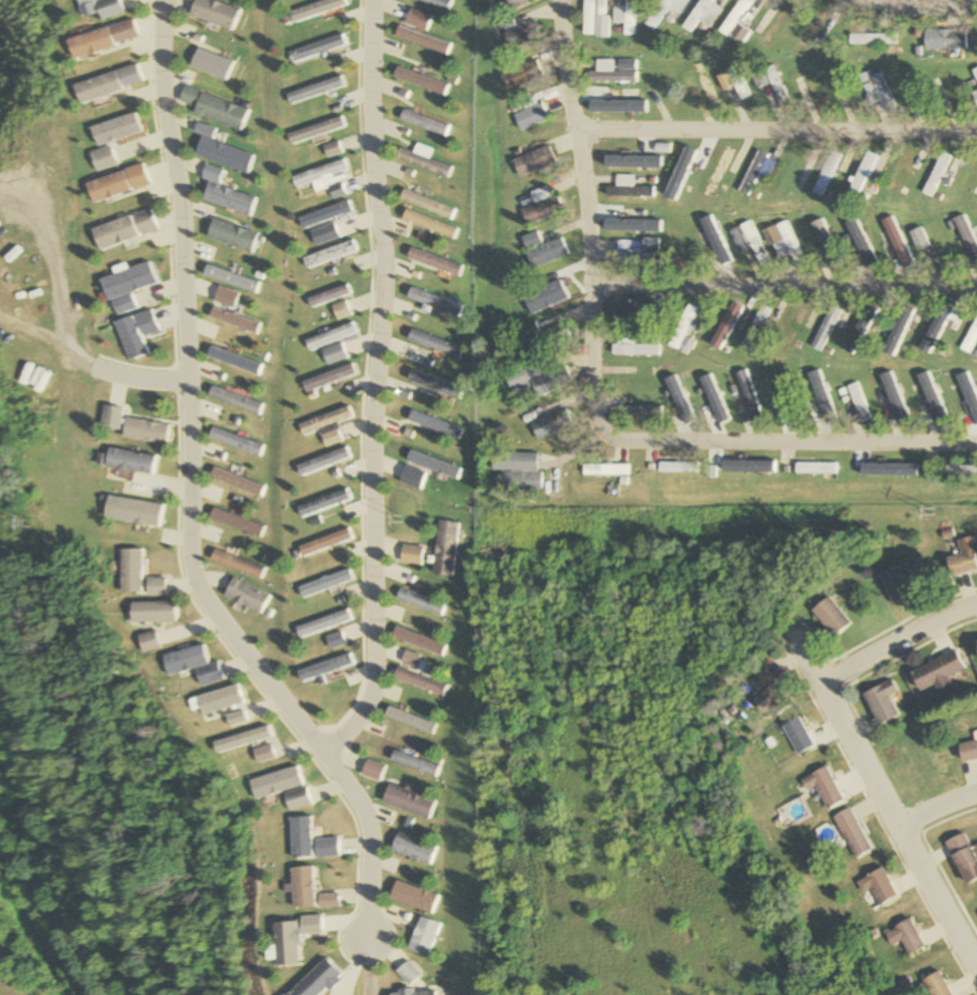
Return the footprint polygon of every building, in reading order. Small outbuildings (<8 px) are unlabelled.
[(108,2),(113,20),(134,14),(131,0),(90,0),(92,7),(108,2)] [(215,0),(201,0),(195,17),(237,31),(244,9),(215,0)] [(347,0),(334,0),(294,12),(297,23),(349,7),(347,0)] [(448,11),(452,1),(449,0),(415,0),(448,11)] [(538,0),(506,0),(511,12),(538,0)] [(594,36),(594,0),(585,0),(585,36),(594,36)] [(636,0),(625,0),(625,7),(613,8),(613,25),(625,25),(625,36),(636,36),(636,0)] [(652,32),(668,10),(677,16),(687,1),(686,0),(662,0),(643,26),(652,32)] [(706,30),(721,11),(707,0),(701,0),(681,26),(690,33),(698,23),(706,30)] [(751,0),(738,0),(720,33),(741,45),(748,31),(737,25),(751,0)] [(608,17),(596,17),(596,37),(608,37),(608,17)] [(512,51),(542,39),(535,21),(517,28),(514,21),(502,26),(512,51)] [(87,61),(127,48),(120,27),(80,40),(87,61)] [(397,40),(449,53),(452,43),(399,30),(397,40)] [(966,30),(924,30),(924,50),(966,50),(966,30)] [(895,34),(849,34),(849,45),(895,45),(895,34)] [(348,47),(345,37),(294,53),(298,63),(348,47)] [(233,81),(240,63),(205,49),(198,67),(233,81)] [(502,75),(509,92),(544,78),(538,61),(502,75)] [(614,61),(596,61),(596,72),(588,72),(588,82),(636,83),(636,62),(618,62),(618,70),(614,70),(614,61)] [(789,109),(773,65),(764,69),(780,112),(789,109)] [(814,105),(817,112),(826,109),(809,65),(798,69),(806,90),(796,94),(802,110),(814,105)] [(721,91),(732,86),(739,101),(749,97),(735,67),(714,76),(721,91)] [(86,85),(91,103),(153,86),(148,68),(86,85)] [(396,80),(448,95),(451,84),(399,69),(396,80)] [(748,75),(755,89),(765,84),(758,70),(748,75)] [(879,101),(884,113),(895,108),(880,72),(868,78),(866,73),(858,76),(871,104),(879,101)] [(966,108),(948,72),(939,77),(957,113),(966,108)] [(333,82),(334,89),(347,87),(346,80),(333,82)] [(202,115),(248,132),(256,110),(194,87),(188,102),(205,108),(202,115)] [(639,90),(620,90),(620,101),(613,101),(613,90),(594,90),(594,111),(639,111),(639,90)] [(550,120),(542,102),(515,114),(523,132),(550,120)] [(452,125),(407,110),(404,121),(449,136),(452,125)] [(151,134),(146,115),(101,127),(106,146),(151,134)] [(295,133),(298,144),(350,129),(347,118),(295,133)] [(334,159),(348,153),(344,142),(330,147),(334,159)] [(516,160),(523,178),(558,164),(551,146),(516,160)] [(100,153),(104,172),(126,167),(121,148),(100,153)] [(669,191),(679,195),(696,154),(686,149),(669,191)] [(401,160),(453,176),(456,166),(404,150),(401,160)] [(732,154),(723,150),(704,191),(714,196),(732,154)] [(738,191),(747,196),(769,156),(760,151),(738,191)] [(812,193),(822,197),(841,156),(830,151),(812,193)] [(847,195),(858,200),(878,157),(866,152),(847,195)] [(922,193),(931,198),(951,157),(942,152),(922,193)] [(607,165),(633,165),(633,173),(649,173),(649,156),(607,156),(607,165)] [(353,171),(350,160),(298,177),(301,188),(353,171)] [(260,197),(223,186),(228,171),(211,166),(206,180),(214,182),(207,202),(254,216),(260,197)] [(94,184),(100,203),(139,192),(133,172),(94,184)] [(634,187),(634,175),(617,175),(617,187),(607,187),(607,197),(654,197),(654,187),(634,187)] [(551,186),(534,193),(538,203),(524,209),(532,226),(563,213),(551,186)] [(404,199),(455,220),(459,209),(409,189),(404,199)] [(302,217),(305,228),(357,213),(354,202),(302,217)] [(163,232),(157,211),(97,228),(103,250),(163,232)] [(458,237),(461,227),(410,211),(407,222),(458,237)] [(964,215),(954,220),(975,269),(976,268),(976,244),(964,215)] [(209,238),(253,253),(260,234),(216,219),(209,238)] [(750,221),(729,230),(738,252),(750,247),(758,267),(767,263),(750,221)] [(765,229),(777,260),(791,255),(795,266),(803,263),(787,221),(765,229)] [(914,264),(894,221),(885,226),(905,268),(914,264)] [(940,269),(950,264),(932,223),(909,233),(917,252),(931,246),(940,269)] [(857,247),(847,251),(854,266),(865,261),(868,268),(877,264),(861,226),(840,235),(843,240),(852,236),(857,247)] [(571,255),(563,237),(546,244),(540,231),(524,238),(537,269),(571,255)] [(643,249),(659,249),(659,237),(644,237),(643,249)] [(305,257),(308,268),(361,252),(357,241),(305,257)] [(461,276),(464,265),(413,247),(410,258),(461,276)] [(614,263),(654,263),(654,253),(614,253),(614,263)] [(102,278),(108,299),(160,284),(154,263),(102,278)] [(308,298),(311,307),(352,295),(349,286),(308,298)] [(463,305),(412,287),(408,299),(459,316),(463,305)] [(690,327),(697,330),(704,312),(687,304),(669,348),(689,355),(694,342),(686,339),(690,327)] [(771,308),(761,304),(743,347),(753,351),(771,308)] [(812,349),(823,354),(842,309),(831,304),(812,349)] [(709,346),(718,351),(740,310),(730,305),(709,346)] [(886,345),(896,350),(916,312),(906,307),(886,345)] [(255,334),(258,323),(213,308),(209,319),(255,334)] [(941,338),(955,341),(961,318),(947,315),(941,338)] [(961,349),(970,354),(976,341),(976,320),(961,349)] [(572,341),(566,324),(540,333),(537,323),(523,328),(533,356),(572,341)] [(358,336),(355,324),(305,339),(308,350),(358,336)] [(464,348),(413,329),(408,340),(459,359),(464,348)] [(635,345),(635,334),(617,334),(617,345),(613,345),(613,356),(660,357),(660,345),(635,345)] [(347,359),(341,344),(321,352),(326,366),(347,359)] [(355,376),(352,365),(300,382),(304,392),(355,376)] [(542,377),(537,365),(521,371),(526,383),(530,381),(536,398),(572,385),(565,368),(542,377)] [(736,375),(755,425),(766,421),(746,370),(736,375)] [(408,383),(459,398),(462,387),(412,371),(408,383)] [(668,382),(686,423),(695,419),(677,378),(668,382)] [(973,417),(976,426),(976,425),(976,400),(969,379),(958,384),(966,403),(956,407),(961,421),(973,417)] [(873,420),(858,383),(848,387),(863,424),(873,420)] [(352,420),(348,409),(296,424),(299,435),(352,420)] [(530,424),(537,442),(572,427),(564,409),(530,424)] [(319,436),(323,448),(340,442),(336,430),(319,436)] [(349,459),(345,448),(293,467),(297,477),(349,459)] [(452,466),(409,451),(405,463),(448,478),(452,466)] [(503,492),(541,492),(541,472),(536,472),(536,454),(491,454),(491,471),(503,471),(503,492)] [(660,473),(702,473),(702,464),(660,464),(660,473)] [(798,475),(839,475),(839,464),(798,464),(798,475)] [(629,476),(629,466),(583,466),(583,476),(629,476)] [(293,508),(297,518),(348,501),(344,490),(293,508)] [(456,524),(437,521),(430,576),(450,578),(456,524)] [(349,541),(346,531),(294,546),(297,556),(349,541)] [(976,572),(976,548),(974,537),(958,541),(962,555),(948,558),(953,578),(976,572)] [(418,566),(420,548),(399,546),(397,564),(418,566)] [(116,594),(137,594),(137,551),(116,551),(116,594)] [(909,569),(904,561),(879,575),(895,605),(927,588),(915,566),(909,569)] [(349,582),(346,571),(294,587),(297,598),(349,582)] [(160,579),(143,579),(143,595),(160,595),(160,579)] [(393,599),(439,616),(443,605),(397,588),(393,599)] [(851,625),(830,597),(813,610),(835,638),(851,625)] [(173,603),(128,603),(128,623),(173,623),(173,603)] [(291,629),(295,639),(346,620),(342,610),(291,629)] [(388,638),(439,656),(443,644),(392,626),(388,638)] [(141,655),(158,650),(152,632),(135,637),(141,655)] [(220,680),(216,663),(206,665),(201,646),(161,656),(167,677),(195,669),(200,686),(220,680)] [(912,672),(923,696),(952,682),(950,678),(965,672),(956,652),(912,672)] [(443,685),(392,667),(388,679),(439,697),(443,685)] [(761,714),(770,708),(777,718),(792,708),(767,670),(750,681),(760,696),(753,701),(761,714)] [(901,717),(890,698),(900,693),(893,680),(865,696),(882,727),(901,717)] [(378,720),(427,736),(431,724),(383,707),(378,720)] [(795,756),(813,750),(803,719),(784,725),(795,756)] [(963,764),(976,762),(976,734),(975,735),(976,743),(960,746),(963,764)] [(435,766),(389,751),(385,762),(432,777),(435,766)] [(806,791),(817,787),(828,812),(845,804),(828,768),(801,780),(806,791)] [(378,804),(424,820),(431,802),(420,798),(422,791),(409,786),(407,792),(385,785),(378,804)] [(833,817),(855,860),(872,851),(851,808),(833,817)] [(967,886),(976,882),(976,857),(967,834),(948,843),(967,886)] [(898,898),(884,869),(856,883),(866,903),(875,899),(879,907),(898,898)] [(925,947),(913,918),(896,925),(907,954),(925,947)] [(931,994),(953,994),(940,970),(922,979),(931,994)]
